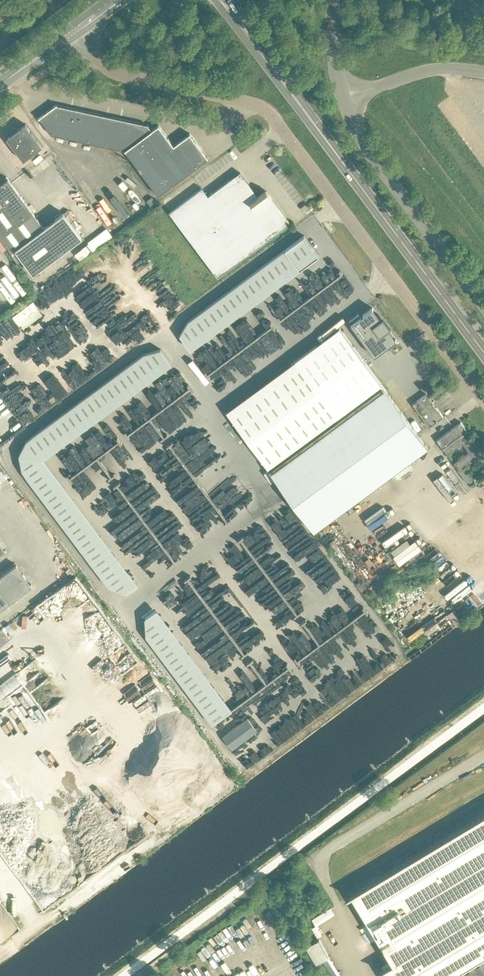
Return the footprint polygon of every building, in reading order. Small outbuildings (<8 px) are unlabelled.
[(147,124),(57,104),(56,103),(39,117),(51,133),(125,149),(158,194),(208,157),(190,132),(174,144),(158,124),(151,129),(147,124)] [(6,138),(23,160),(42,146),(25,123),(6,138)] [(169,211),(218,276),(290,222),(268,192),(260,198),(240,171),(207,195),(202,187),(169,211)] [(11,251),(15,248),(33,273),(82,236),(64,212),(45,227),(8,177),(5,180),(4,179),(3,178),(2,177),(0,176),(0,236),(11,251)] [(147,199),(152,206),(157,203),(152,196),(147,199)] [(95,246),(113,233),(107,225),(89,238),(95,246)] [(13,316),(22,328),(42,314),(32,301),(13,316)] [(395,339),(387,329),(391,326),(383,316),(379,318),(372,308),(373,308),(372,307),(360,316),(358,313),(349,320),(351,324),(352,323),(375,353),(374,354),(374,355),(387,346),(389,349),(398,342),(396,338),(395,339)] [(383,385),(339,327),(288,365),(331,423),(383,385)] [(7,408),(24,414),(36,413),(44,409),(34,385),(36,380),(41,382),(40,379),(48,382),(49,392),(54,378),(52,374),(54,367),(59,366),(55,358),(45,359),(38,357),(36,358),(35,349),(30,348),(30,344),(17,340),(11,343),(24,371),(20,371),(18,379),(8,376),(6,371),(1,373),(0,373),(0,393),(7,408)] [(46,448),(174,364),(162,345),(159,345),(16,440),(20,456),(107,588),(118,585),(121,590),(127,589),(135,583),(46,448)] [(269,469),(315,530),(428,446),(383,385),(331,423),(269,469)] [(412,403),(429,425),(436,420),(436,421),(437,420),(437,419),(443,415),(426,393),(412,403)] [(459,469),(458,470),(467,482),(472,478),(463,466),(482,453),(465,431),(467,429),(460,421),(436,439),(447,453),(462,442),(469,450),(453,462),(459,469)] [(87,487),(85,496),(101,500),(100,505),(103,506),(106,495),(107,495),(109,488),(104,486),(105,479),(80,473),(80,470),(73,469),(71,477),(79,478),(77,485),(87,487)] [(112,513),(104,518),(123,545),(129,540),(124,532),(126,530),(120,522),(119,523),(112,513)] [(32,586),(16,563),(0,575),(0,609),(32,586)] [(183,605),(174,613),(210,657),(211,657),(219,667),(223,668),(221,678),(243,660),(243,656),(247,657),(246,653),(249,651),(243,644),(239,647),(233,646),(233,644),(232,626),(236,622),(237,624),(246,623),(246,622),(245,612),(250,608),(247,604),(239,602),(236,605),(224,602),(222,612),(224,615),(223,619),(214,608),(187,610),(183,605)] [(210,723),(231,709),(161,604),(140,618),(210,723)] [(222,735),(232,749),(257,730),(247,716),(222,735)] [(351,893),(392,961),(382,967),(387,975),(483,975),(483,813),(351,893)] [(318,938),(306,945),(316,962),(329,955),(318,938)]
